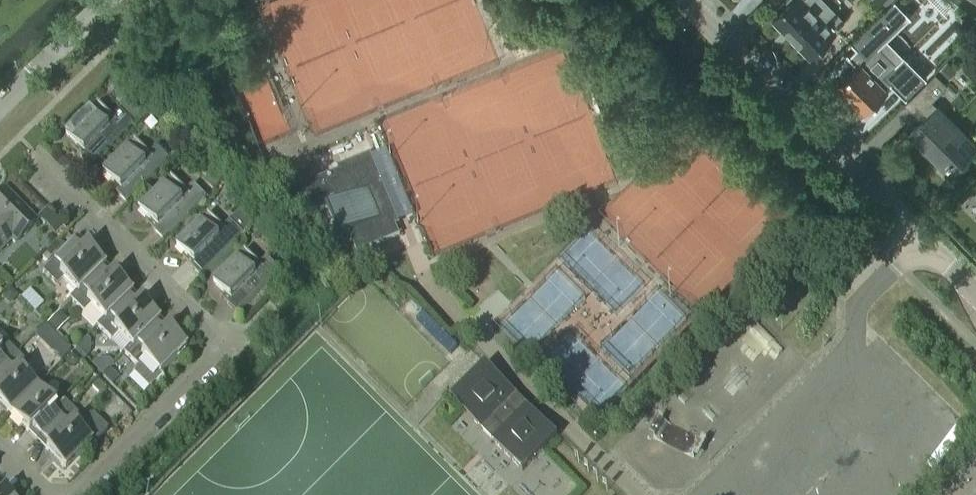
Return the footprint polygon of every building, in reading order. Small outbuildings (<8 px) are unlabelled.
[(772,17),(792,36),(811,55),(835,30),(834,29),(844,19),(836,10),(825,0),(787,0),(787,2),(772,17)] [(838,82),(848,92),(847,94),(852,99),(853,97),(866,110),(878,99),(878,100),(886,92),(886,91),(888,88),(887,86),(891,82),(906,97),(907,96),(926,77),(927,76),(904,53),(903,54),(896,62),(880,45),(910,15),(911,15),(912,14),(897,0),(894,0),(853,41),(852,41),(857,47),(850,53),(848,51),(847,52),(857,63),(838,82)] [(947,62),(937,71),(946,80),(955,70),(947,62)] [(937,104),(933,99),(947,84),(935,71),(905,102),(923,119),(910,133),(945,168),(958,154),(964,160),(975,148),(975,145),(936,105),(937,104)] [(134,120),(148,107),(133,92),(119,105),(134,120)] [(98,103),(67,135),(84,153),(80,157),(90,167),(133,124),(120,111),(112,118),(98,103)] [(117,194),(127,204),(170,161),(156,147),(149,154),(135,140),(103,172),(121,189),(117,194)] [(400,236),(369,160),(316,182),(311,170),(297,175),(308,203),(319,212),(320,213),(327,209),(339,239),(349,235),(357,254),(400,236)] [(219,184),(211,175),(205,181),(213,190),(219,184)] [(153,230),(164,241),(207,198),(193,184),(186,191),(172,177),(140,209),(157,226),(153,230)] [(11,239),(15,243),(36,222),(4,190),(0,194),(0,250),(11,239)] [(45,209),(37,217),(46,226),(56,235),(63,227),(54,218),(45,209)] [(190,267),(200,278),(244,235),(230,221),(223,228),(208,214),(177,245),(194,263),(190,267)] [(70,299),(104,265),(92,253),(89,257),(73,241),(42,272),(56,286),(63,279),(76,291),(69,298),(70,299)] [(55,241),(45,251),(51,257),(61,247),(55,241)] [(288,262),(294,256),(285,247),(280,253),(288,262)] [(237,314),(280,271),(267,258),(259,265),(245,251),(213,282),(231,300),(227,304),(237,314)] [(346,253),(334,258),(339,270),(351,265),(346,253)] [(97,327),(131,293),(119,281),(116,284),(102,270),(105,266),(104,265),(70,299),(83,313),(90,306),(103,319),(96,326),(97,327)] [(124,354),(158,320),(146,308),(143,311),(129,297),(132,294),(131,293),(97,327),(110,340),(117,333),(130,346),(123,353),(124,354)] [(59,311),(47,322),(56,331),(68,319),(59,311)] [(163,376),(160,374),(186,348),(173,335),(170,338),(156,324),(159,321),(158,320),(124,354),(137,367),(133,371),(150,388),(163,376)] [(445,334),(438,341),(453,356),(460,349),(445,334)] [(16,353),(3,340),(0,343),(0,369),(16,353)] [(61,341),(50,352),(60,361),(69,353),(69,349),(61,341)] [(36,387),(22,373),(29,366),(16,353),(0,369),(0,399),(0,400),(0,405),(9,414),(36,387)] [(71,353),(64,361),(68,366),(74,366),(79,361),(71,353)] [(96,360),(91,365),(101,375),(113,363),(109,360),(96,360)] [(537,458),(552,442),(557,438),(558,437),(512,391),(486,365),(483,367),(451,400),(477,426),(523,469),(537,458)] [(109,369),(103,375),(112,384),(118,378),(109,369)] [(98,380),(91,387),(98,394),(105,387),(98,380)] [(40,438),(70,407),(57,394),(50,401),(36,387),(9,414),(21,426),(24,423),(40,438)] [(89,415),(84,421),(70,407),(40,438),(55,454),(52,457),(65,470),(91,444),(93,446),(106,432),(89,415)]
